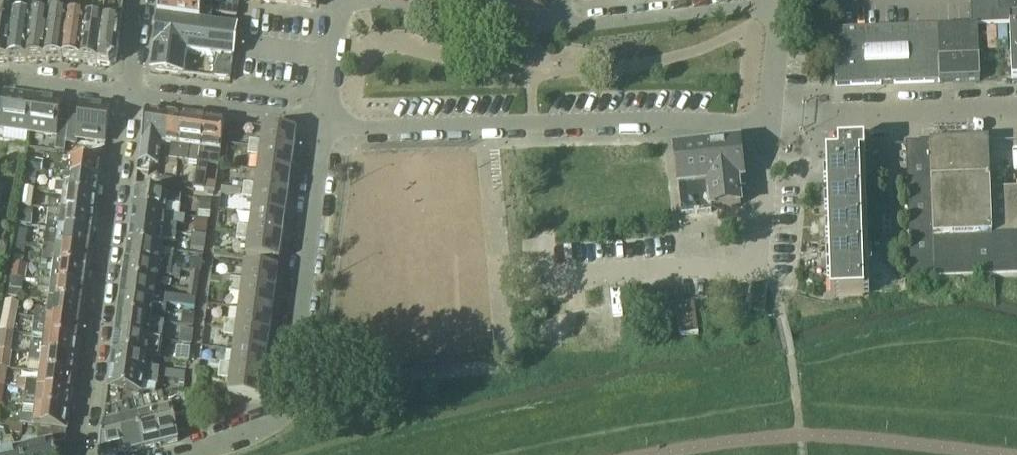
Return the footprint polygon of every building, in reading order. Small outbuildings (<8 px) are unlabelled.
[(15,12),(16,5),(16,4),(16,0),(7,0),(5,15),(0,14),(0,63),(8,62),(14,19),(15,12)] [(49,18),(50,12),(41,11),(43,0),(35,0),(32,14),(31,21),(26,62),(43,61),(49,18)] [(68,14),(58,13),(60,0),(52,0),(50,12),(49,18),(43,61),(62,61),(68,14)] [(111,0),(106,0),(103,20),(97,65),(109,67),(116,61),(124,2),(122,2),(111,0)] [(213,14),(214,7),(208,6),(165,0),(160,0),(158,17),(205,24),(212,24),(213,14)] [(239,0),(236,0),(225,0),(224,8),(237,10),(238,2),(239,0)] [(256,1),(312,8),(317,4),(318,0),(256,0),(256,1)] [(971,26),(977,26),(993,25),(993,0),(970,0),(971,26)] [(998,14),(1016,13),(1016,0),(998,0),(998,14)] [(236,17),(237,10),(224,8),(214,7),(213,14),(236,17)] [(26,62),(31,21),(32,14),(15,12),(14,19),(8,62),(26,62)] [(78,62),(85,17),(68,14),(62,61),(62,60),(78,62)] [(97,65),(103,20),(85,17),(78,62),(97,65)] [(230,82),(237,27),(212,24),(205,24),(158,17),(151,72),(183,76),(186,53),(215,57),(212,80),(230,82)] [(971,26),(952,27),(936,27),(938,83),(979,82),(977,26),(971,26)] [(936,27),(897,29),(834,31),(836,87),(938,83),(936,27)] [(28,132),(33,98),(5,95),(0,128),(28,132)] [(56,136),(61,102),(33,98),(28,132),(56,136)] [(105,142),(110,109),(81,105),(76,138),(105,142)] [(158,167),(161,145),(165,114),(149,112),(145,115),(139,165),(138,165),(138,173),(148,175),(149,166),(158,167)] [(179,161),(185,117),(165,114),(161,145),(171,146),(169,160),(179,161)] [(201,150),(205,120),(185,117),(179,161),(190,163),(191,149),(201,150)] [(221,153),(225,122),(205,120),(201,150),(199,164),(209,165),(210,151),(221,153)] [(294,153),(297,132),(264,127),(262,142),(250,141),(249,147),(294,153)] [(1016,277),(1016,190),(990,191),(988,142),(906,145),(911,281),(1016,277)] [(743,181),(741,161),(745,160),(743,144),(739,145),(739,143),(674,150),(681,216),(712,213),(711,209),(740,206),(739,189),(736,189),(735,182),(742,182),(742,181),(743,181)] [(864,296),(860,168),(887,167),(886,145),(838,146),(838,157),(826,158),(827,203),(830,203),(830,213),(828,213),(828,231),(831,231),(831,241),(828,240),(829,259),(832,259),(832,268),(829,268),(829,270),(832,270),(832,280),(830,280),(830,298),(864,296)] [(291,175),(294,153),(249,147),(248,155),(260,157),(258,171),(291,175)] [(102,163),(69,159),(67,168),(55,167),(53,175),(100,182),(102,163)] [(206,182),(209,165),(199,164),(198,175),(195,190),(209,192),(210,183),(206,182)] [(176,190),(177,182),(179,167),(173,166),(171,179),(157,177),(157,179),(156,187),(165,188),(176,190)] [(288,196),(291,175),(258,171),(256,185),(244,184),(243,190),(288,196)] [(34,191),(36,179),(37,173),(29,172),(26,190),(34,191)] [(97,199),(100,182),(53,175),(52,184),(57,185),(56,194),(63,195),(97,199)] [(229,196),(230,189),(222,188),(221,195),(229,196)] [(285,218),(288,196),(243,190),(242,198),(254,199),(252,213),(285,218)] [(31,208),(33,199),(43,200),(44,193),(26,191),(24,207),(31,208)] [(179,207),(180,198),(135,192),(132,211),(167,216),(168,206),(179,207)] [(95,217),(97,199),(63,195),(62,204),(50,202),(49,211),(95,217)] [(200,201),(198,212),(208,213),(210,202),(200,201)] [(33,209),(23,208),(21,224),(31,225),(33,209)] [(93,235),(95,217),(49,211),(46,229),(48,229),(93,235)] [(166,224),(167,216),(132,211),(130,228),(176,234),(177,225),(166,224)] [(282,239),(285,218),(252,213),(250,228),(238,226),(238,233),(282,239)] [(195,219),(194,231),(206,233),(208,221),(195,219)] [(175,242),(176,234),(130,228),(127,246),(162,251),(164,241),(175,242)] [(90,253),(93,235),(48,229),(45,247),(90,253)] [(279,262),(282,239),(238,233),(237,241),(248,242),(246,257),(279,262)] [(193,236),(191,249),(203,250),(204,250),(206,238),(193,236)] [(24,258),(26,245),(17,243),(15,257),(24,258)] [(161,260),(162,251),(127,246),(125,264),(172,270),(172,269),(173,262),(161,260)] [(88,271),(90,253),(45,247),(43,265),(88,271)] [(201,265),(202,260),(192,259),(191,264),(190,273),(191,273),(200,275),(201,265)] [(14,264),(12,279),(23,281),(25,281),(27,266),(14,264)] [(180,280),(181,270),(172,269),(172,270),(125,264),(123,282),(158,287),(159,277),(170,279),(180,280)] [(86,289),(88,271),(43,265),(40,283),(86,289)] [(275,292),(278,270),(245,265),(243,280),(224,278),(211,277),(210,283),(226,285),(275,292)] [(198,286),(200,275),(191,273),(189,291),(197,292),(198,286)] [(22,291),(23,281),(11,279),(9,289),(22,291)] [(156,295),(158,287),(123,282),(120,300),(167,306),(195,309),(196,300),(188,299),(156,295)] [(83,306),(86,289),(40,283),(39,291),(50,292),(49,302),(83,306)] [(272,313),(275,292),(226,285),(226,293),(230,293),(241,295),(239,309),(272,313)] [(196,300),(197,292),(189,291),(188,299),(196,300)] [(167,314),(167,306),(120,300),(118,317),(153,322),(154,313),(167,314)] [(16,316),(18,305),(6,302),(4,314),(16,316)] [(81,324),(83,306),(49,302),(48,311),(37,310),(36,318),(81,324)] [(680,337),(698,335),(694,305),(676,307),(680,337)] [(272,313),(239,309),(238,323),(226,321),(225,329),(270,334),(272,313)] [(12,334),(16,316),(4,314),(0,332),(12,334)] [(151,331),(153,322),(118,317),(115,339),(161,345),(162,337),(162,333),(151,331)] [(79,341),(81,324),(36,318),(33,335),(45,336),(79,341)] [(267,356),(270,334),(225,329),(224,336),(236,337),(234,351),(267,356)] [(12,334),(0,332),(0,334),(0,351),(10,353),(11,345),(12,334)] [(76,359),(79,341),(45,336),(43,347),(31,346),(30,352),(76,359)] [(190,347),(191,337),(182,336),(181,346),(190,347)] [(159,357),(161,346),(161,345),(115,339),(113,355),(148,360),(148,355),(159,357)] [(12,353),(10,353),(0,351),(0,367),(8,368),(10,368),(12,353)] [(264,377),(267,356),(234,351),(232,366),(220,364),(219,371),(264,377)] [(74,376),(76,359),(30,352),(29,362),(41,363),(40,372),(74,376)] [(147,368),(148,360),(113,355),(111,372),(159,378),(184,381),(185,373),(160,369),(147,368)] [(261,400),(264,377),(219,371),(218,378),(230,380),(228,395),(261,400)] [(72,394),(74,376),(40,372),(39,382),(27,381),(26,388),(72,394)] [(158,386),(159,378),(111,372),(108,392),(121,394),(141,397),(143,384),(158,386)] [(184,390),(185,382),(175,380),(174,389),(184,390)] [(69,413),(72,394),(26,388),(25,398),(36,399),(35,408),(69,413)] [(119,407),(121,394),(108,392),(106,410),(114,408),(119,407)] [(178,442),(173,418),(172,409),(166,410),(163,396),(150,399),(161,446),(178,442)] [(185,397),(182,397),(163,396),(166,410),(172,409),(173,418),(187,415),(185,397)] [(161,446),(150,399),(142,401),(144,413),(135,415),(142,451),(161,446)] [(135,415),(126,417),(123,406),(119,407),(114,408),(124,454),(126,454),(142,451),(135,415)] [(67,431),(69,413),(35,408),(33,418),(22,416),(20,425),(23,425),(39,428),(67,431)] [(114,408),(106,410),(100,454),(124,454),(114,408)] [(22,433),(23,425),(20,425),(11,424),(10,430),(10,431),(11,431),(11,432),(12,432),(22,433)] [(53,446),(65,444),(67,431),(39,428),(36,449),(20,453),(21,454),(55,454),(53,446)]
